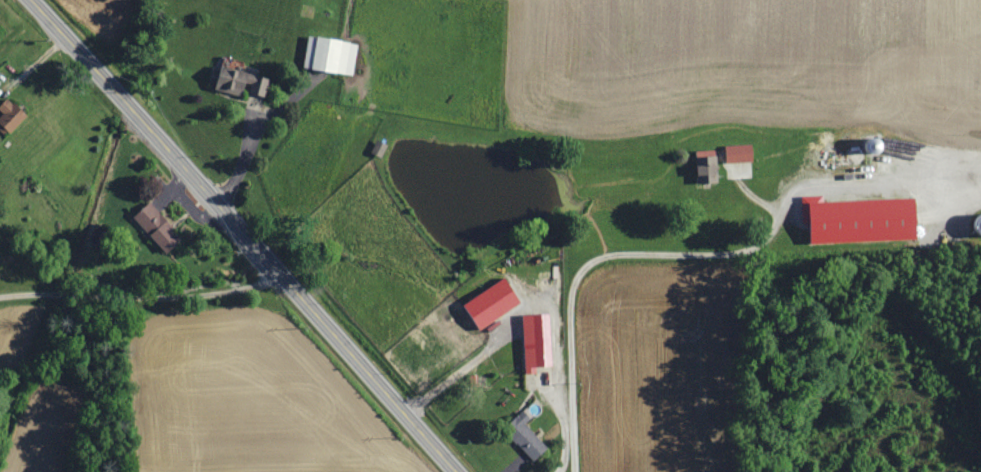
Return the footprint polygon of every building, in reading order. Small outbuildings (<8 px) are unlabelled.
[(304,68),(353,76),(358,43),(309,36),(304,68)] [(217,90),(244,98),(246,92),(265,97),(270,80),(224,66),(217,90)] [(28,116),(9,97),(0,106),(0,110),(3,113),(0,117),(0,123),(11,133),(28,116)] [(726,163),(754,162),(753,144),(725,145),(726,163)] [(698,151),(698,176),(711,176),(711,183),(717,183),(718,151),(698,151)] [(824,202),(824,196),(802,196),(802,202),(811,202),(813,244),(919,240),(918,198),(824,202)] [(170,254),(185,237),(149,202),(133,219),(170,254)] [(522,303),(506,277),(464,304),(480,330),(522,303)] [(522,315),(525,374),(532,374),(532,368),(553,367),(551,314),(522,315)] [(525,424),(530,419),(523,411),(504,428),(534,461),(548,448),(525,424)]
